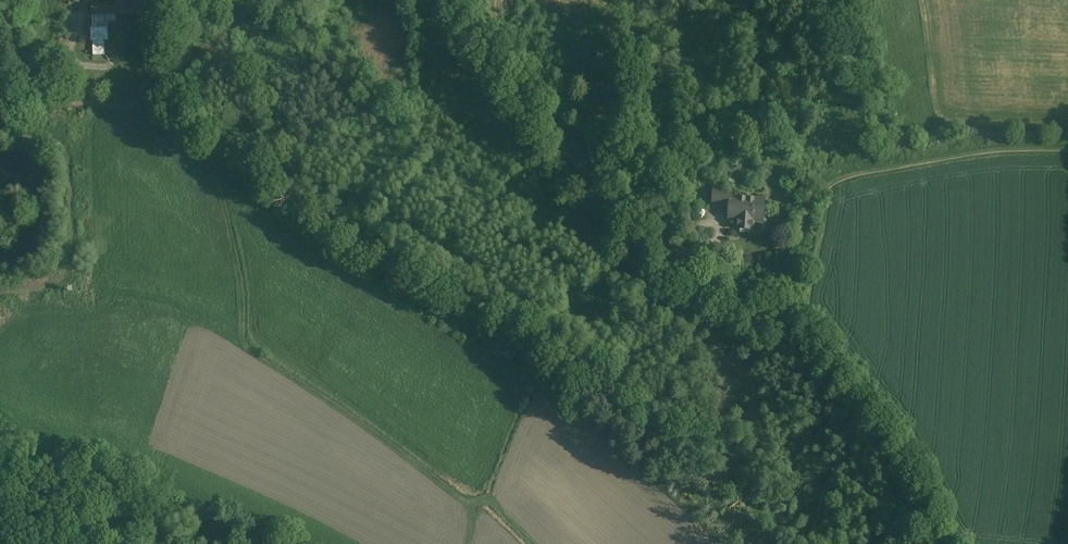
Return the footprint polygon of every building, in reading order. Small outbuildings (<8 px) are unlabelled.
[(116,6),(93,6),(93,16),(97,16),(107,16),(116,16),(116,17),(148,17),(148,0),(116,0),(116,6)] [(108,29),(92,30),(93,43),(109,42),(108,29)] [(712,209),(730,210),(731,199),(732,191),(714,190),(712,209)] [(696,195),(688,193),(686,202),(695,203),(696,195)] [(731,199),(730,210),(729,221),(738,222),(737,230),(753,231),(753,223),(762,224),(764,202),(731,199)]
